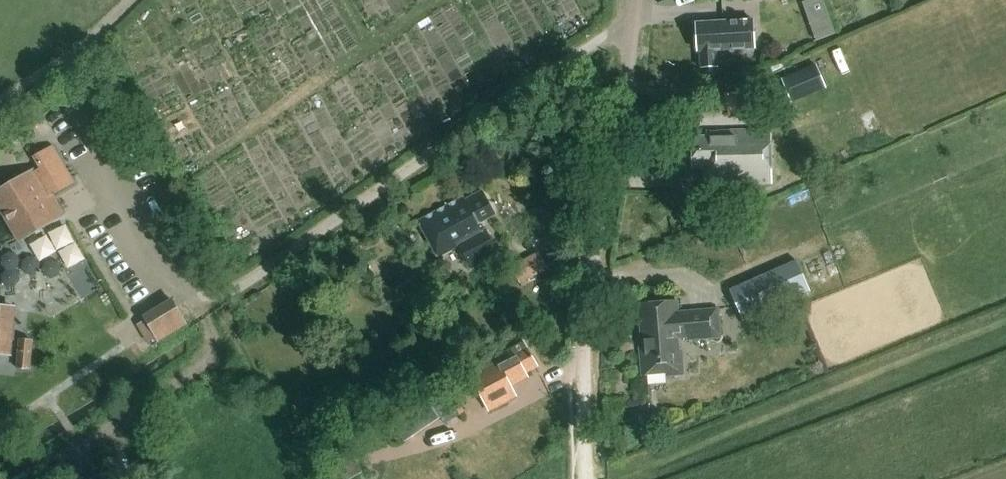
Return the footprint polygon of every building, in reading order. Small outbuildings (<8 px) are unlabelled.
[(717,35),(718,52),(755,50),(753,21),(721,23),(721,35),(717,35)] [(700,69),(718,68),(717,52),(718,52),(717,35),(721,35),(721,23),(697,24),(698,53),(700,53),(700,69)] [(782,79),(792,104),(827,89),(817,65),(782,79)] [(447,104),(463,97),(457,83),(467,79),(462,66),(435,77),(447,104)] [(707,132),(707,137),(693,137),(693,169),(705,168),(706,185),(772,184),(771,130),(707,132)] [(0,191),(0,207),(19,238),(21,242),(65,216),(52,194),(54,193),(55,196),(76,184),(53,146),(33,158),(39,168),(37,170),(37,169),(0,191)] [(493,216),(480,191),(462,200),(460,198),(425,216),(418,220),(437,257),(444,253),(458,245),(471,269),(499,254),(486,231),(481,234),(476,225),(493,216)] [(539,252),(512,267),(521,285),(549,270),(539,252)] [(797,264),(731,292),(744,322),(809,293),(797,264)] [(688,338),(688,340),(721,338),(718,309),(679,312),(678,301),(639,305),(641,334),(638,334),(642,375),(667,373),(667,376),(684,375),(682,351),(679,351),(678,339),(688,338)] [(137,328),(151,350),(158,346),(158,345),(186,328),(173,306),(137,328)] [(9,355),(17,356),(18,342),(10,342),(13,311),(0,310),(0,354),(9,355)] [(27,341),(20,341),(17,369),(24,370),(30,370),(32,342),(27,341)] [(522,343),(483,364),(487,371),(472,379),(490,413),(517,398),(512,388),(529,379),(527,374),(536,369),(522,343)] [(449,390),(429,401),(440,420),(444,426),(463,415),(449,390)] [(429,401),(393,424),(405,442),(440,420),(429,401)]
